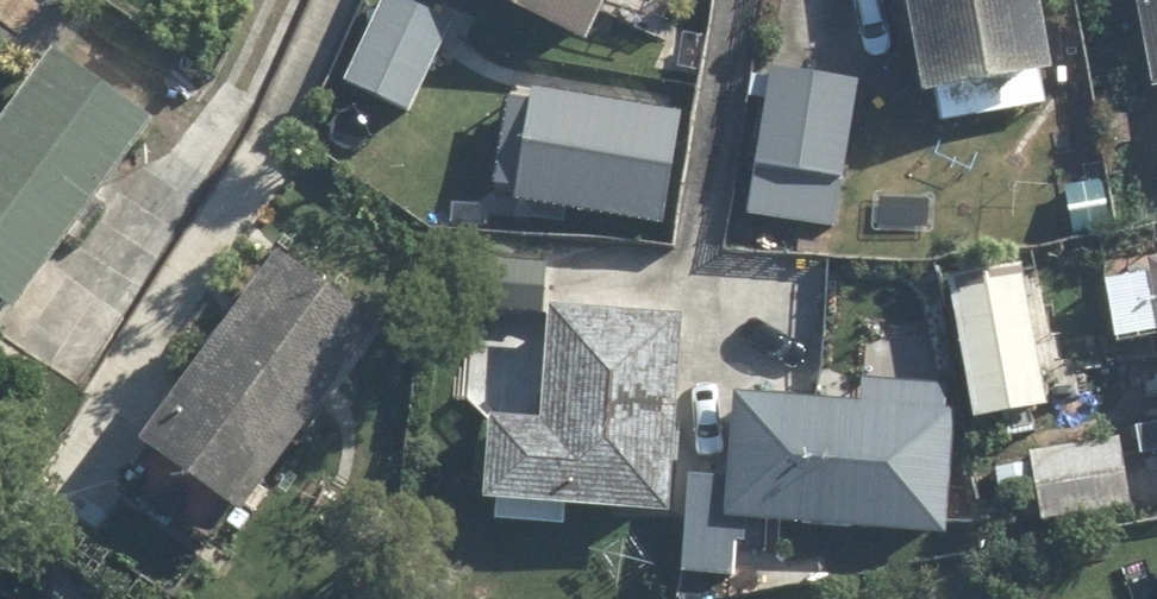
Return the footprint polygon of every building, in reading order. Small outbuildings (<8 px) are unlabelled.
[(393,0),(378,0),(343,76),(414,108),(450,26),(393,0)] [(589,41),(608,0),(502,0),(589,41)] [(1040,0),(906,0),(928,120),(1046,98),(1042,73),(1053,71),(1040,0)] [(1154,88),(1156,88),(1156,0),(1139,0),(1154,88)] [(154,116),(59,52),(0,138),(0,322),(7,311),(17,318),(154,116)] [(858,75),(768,61),(744,213),(835,227),(858,75)] [(678,112),(534,89),(516,197),(661,220),(678,112)] [(1122,180),(1056,179),(1055,234),(1121,235),(1122,180)] [(142,429),(174,453),(145,492),(214,543),(248,498),(253,502),(385,324),(278,246),(142,429)] [(1018,260),(948,272),(972,414),(1043,402),(1018,260)] [(672,510),(681,313),(548,305),(543,418),(496,416),(492,502),(672,510)] [(745,571),(747,521),(947,529),(953,384),(855,380),(854,399),(733,394),(730,471),(683,469),(677,597),(707,598),(709,570),(745,571)] [(1133,506),(1118,434),(994,459),(1003,502),(1038,495),(1044,525),(1133,506)]
